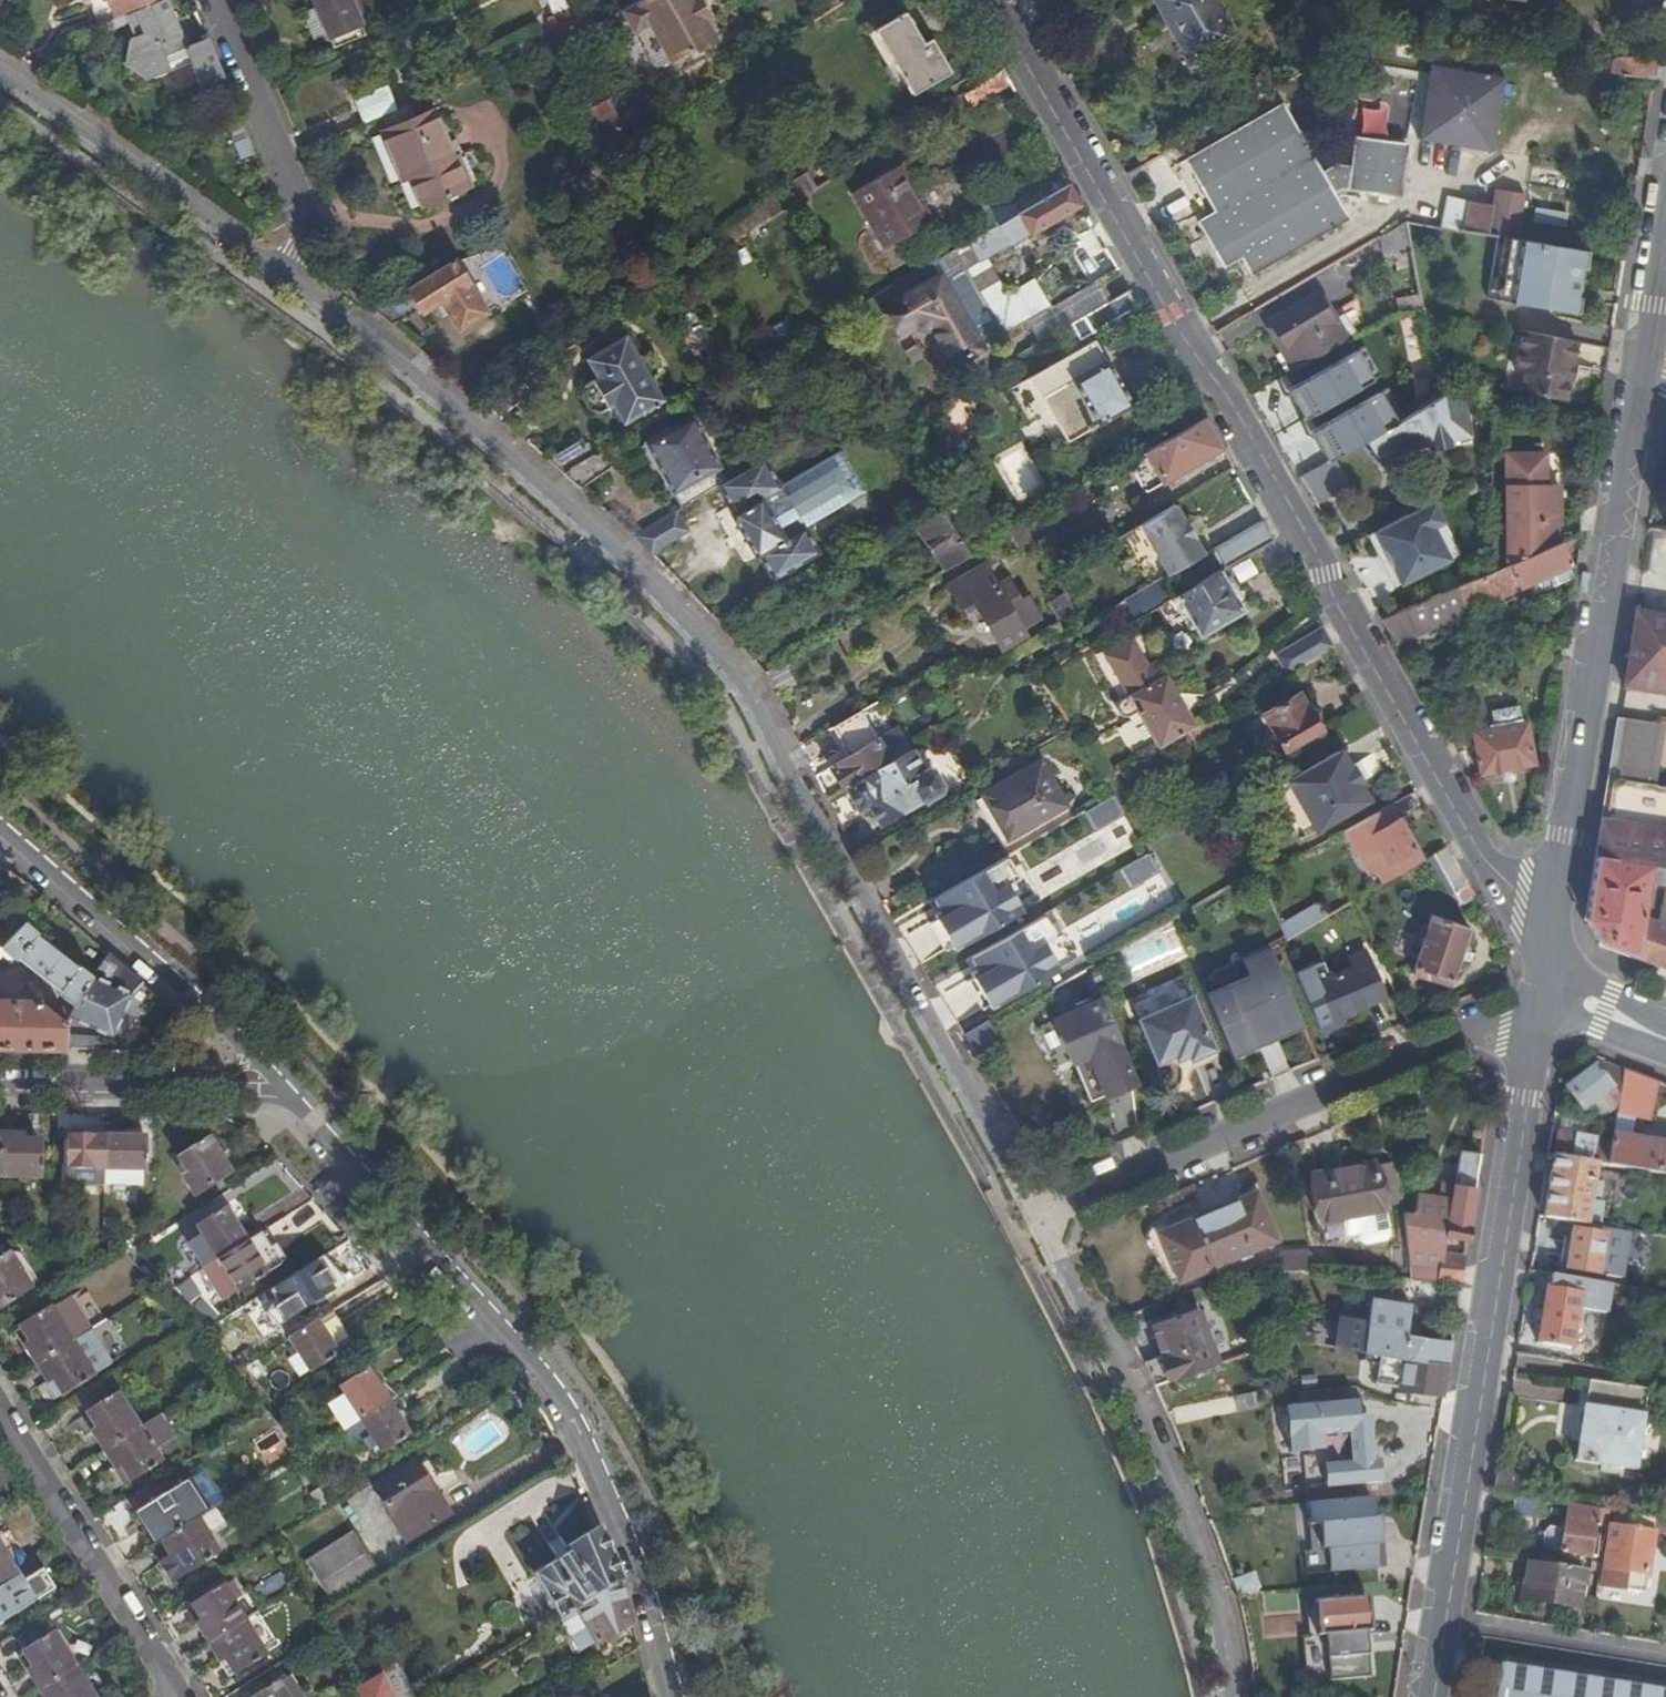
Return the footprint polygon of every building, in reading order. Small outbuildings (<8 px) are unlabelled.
[(114,18),(124,14),(159,0),(106,0),(114,18)] [(207,37),(187,46),(181,33),(180,34),(166,0),(159,0),(124,14),(133,36),(131,37),(127,60),(129,66),(147,80),(191,61),(202,87),(224,78),(207,37)] [(373,0),(314,0),(333,46),(365,32),(358,15),(376,8),(373,0)] [(564,6),(562,0),(546,0),(551,12),(564,6)] [(621,9),(634,33),(649,25),(671,63),(696,48),(703,50),(718,41),(705,18),(694,0),(637,0),(621,9)] [(705,18),(710,16),(701,0),(694,0),(705,18)] [(1174,28),(1182,27),(1201,61),(1210,56),(1208,53),(1236,38),(1215,0),(1159,0),(1174,28)] [(925,44),(908,11),(871,32),(889,64),(896,61),(914,93),(951,72),(933,40),(925,44)] [(582,32),(578,22),(571,24),(575,34),(582,32)] [(649,25),(634,33),(656,71),(671,63),(649,25)] [(1611,58),(1609,69),(1653,77),(1656,55),(1614,55),(1611,58)] [(1491,151),(1504,76),(1429,63),(1416,138),(1491,151)] [(1003,68),(971,88),(977,98),(1008,77),(1003,68)] [(603,80),(599,73),(579,82),(607,140),(598,146),(603,156),(627,140),(620,122),(603,80)] [(358,103),(367,122),(386,114),(391,112),(395,111),(387,91),(358,103)] [(418,193),(464,170),(458,155),(453,157),(432,108),(413,117),(408,105),(395,111),(391,112),(396,124),(391,126),(382,130),(403,179),(412,176),(418,193)] [(1241,255),(1251,272),(1345,218),(1330,192),(1341,186),(1398,194),(1405,144),(1356,137),(1351,168),(1335,166),(1320,174),(1280,105),(1186,159),(1216,211),(1199,221),(1223,265),(1241,255)] [(391,112),(386,114),(391,126),(396,124),(391,112)] [(982,207),(994,227),(1069,184),(1057,163),(982,207)] [(899,166),(850,194),(883,250),(932,222),(899,166)] [(464,170),(418,193),(424,206),(471,186),(464,170)] [(810,171),(784,187),(794,203),(802,198),(820,186),(810,171)] [(1030,235),(1081,205),(1069,184),(994,227),(953,250),(961,263),(997,324),(1003,336),(1030,320),(1052,307),(1036,278),(1007,295),(985,257),(1028,232),(1030,235)] [(756,205),(766,221),(794,203),(784,187),(756,205)] [(1525,194),(1496,189),(1489,233),(1519,238),(1525,194)] [(1446,198),(1442,227),(1488,234),(1492,205),(1446,198)] [(1530,240),(1542,241),(1544,226),(1563,228),(1565,211),(1533,208),(1530,240)] [(1408,221),(1384,235),(1388,255),(1398,252),(1400,258),(1414,256),(1412,243),(1408,221)] [(1507,299),(1513,238),(1499,237),(1493,298),(1507,299)] [(1582,246),(1514,241),(1508,305),(1577,311),(1582,246)] [(375,310),(392,324),(421,305),(423,310),(441,298),(460,328),(486,312),(455,261),(418,284),(413,277),(370,306),(375,310)] [(940,275),(975,337),(997,324),(961,263),(940,275)] [(980,347),(975,337),(940,275),(885,307),(901,333),(916,325),(919,323),(936,327),(937,330),(955,361),(960,359),(961,360),(973,353),(973,351),(980,347)] [(1030,320),(1043,341),(1084,316),(1112,301),(1100,279),(1052,307),(1030,320)] [(1112,301),(1084,316),(1092,332),(1138,305),(1138,304),(1130,290),(1112,301)] [(1287,348),(1298,366),(1344,340),(1317,294),(1269,322),(1285,349),(1287,348)] [(1285,349),(1269,322),(1265,324),(1292,370),(1298,366),(1287,348),(1285,349)] [(1577,342),(1522,333),(1515,371),(1526,374),(1522,393),(1566,401),(1577,342)] [(663,401),(625,335),(587,359),(597,377),(585,385),(583,393),(592,410),(601,413),(614,405),(624,422),(663,401)] [(1031,376),(1069,441),(1131,404),(1094,340),(1031,376)] [(1344,442),(1348,448),(1420,405),(1440,393),(1435,368),(1356,414),(1360,420),(1345,429),(1351,438),(1344,442)] [(1440,393),(1420,405),(1429,449),(1471,440),(1463,397),(1440,393)] [(1204,419),(1131,461),(1148,491),(1221,449),(1212,434),(1204,419)] [(665,436),(644,447),(670,495),(691,483),(691,482),(696,480),(692,472),(687,475),(665,436)] [(562,471),(564,473),(595,455),(587,441),(583,443),(580,438),(547,458),(562,471)] [(994,457),(1019,501),(1043,487),(1018,443),(994,457)] [(595,455),(564,473),(581,487),(610,469),(601,452),(595,455)] [(1506,453),(1507,564),(1555,544),(1555,523),(1560,523),(1560,484),(1547,484),(1546,452),(1506,453)] [(1301,476),(1316,502),(1348,483),(1333,457),(1324,462),(1301,475),(1301,476)] [(729,482),(720,487),(734,511),(730,514),(752,554),(755,553),(769,578),(815,553),(801,527),(781,538),(759,498),(779,487),(765,460),(752,468),(729,482)] [(970,555),(934,501),(928,505),(933,514),(916,525),(945,569),(970,555)] [(1174,504),(1138,524),(1169,576),(1204,556),(1194,539),(1195,538),(1185,520),(1184,521),(1174,504)] [(679,510),(636,536),(652,552),(691,531),(679,510)] [(1045,516),(1028,525),(1036,540),(1053,532),(1045,516)] [(1407,570),(1417,587),(1458,566),(1432,516),(1386,541),(1400,568),(1407,570)] [(1224,567),(1273,539),(1263,521),(1214,550),(1224,567)] [(1031,537),(1024,524),(1011,532),(1019,545),(1031,537)] [(1169,576),(1138,524),(1121,535),(1151,587),(1166,578),(1169,576)] [(1452,588),(1383,618),(1392,635),(1415,625),(1419,631),(1468,610),(1467,608),(1486,600),(1488,605),(1515,593),(1513,588),(1525,583),(1527,588),(1554,576),(1552,571),(1571,562),(1561,541),(1555,544),(1507,564),(1493,570),(1452,588)] [(1227,567),(1235,582),(1255,573),(1247,557),(1227,567)] [(995,586),(985,568),(983,565),(948,584),(961,606),(973,600),(1002,647),(1024,633),(1020,627),(1038,616),(1025,595),(1019,599),(1008,578),(1006,580),(995,586)] [(990,565),(985,568),(995,586),(1006,580),(1001,573),(996,575),(990,565)] [(1242,610),(1220,570),(1176,595),(1175,595),(1198,636),(1242,610)] [(1151,587),(1127,600),(1137,617),(1175,595),(1176,595),(1166,578),(1151,587)] [(1637,608),(1635,623),(1665,628),(1665,613),(1637,608)] [(1632,640),(1665,645),(1665,628),(1635,623),(1632,640)] [(1276,658),(1285,673),(1333,645),(1322,625),(1287,645),(1290,650),(1276,658)] [(1176,692),(1157,659),(1147,665),(1130,636),(1102,652),(1125,694),(1117,698),(1112,706),(1116,715),(1128,715),(1136,710),(1157,748),(1186,732),(1196,726),(1176,692)] [(1625,683),(1665,690),(1665,645),(1632,640),(1629,657),(1625,683)] [(1290,650),(1287,645),(1273,653),(1276,658),(1290,650)] [(1297,693),(1263,713),(1284,749),(1320,728),(1310,711),(1309,712),(1297,693)] [(846,786),(911,748),(899,726),(895,729),(878,738),(862,710),(833,727),(843,745),(845,744),(851,754),(845,758),(831,766),(844,788),(846,786)] [(1610,776),(1647,782),(1657,724),(1619,717),(1610,776)] [(1527,719),(1472,730),(1480,774),(1535,763),(1531,741),(1542,739),(1539,722),(1528,724),(1527,719)] [(829,730),(845,758),(851,754),(845,744),(843,745),(833,727),(829,730)] [(925,771),(911,748),(846,786),(859,809),(869,803),(880,824),(922,800),(922,801),(942,790),(930,768),(925,771)] [(1305,834),(1369,805),(1343,749),(1280,778),(1305,834)] [(1040,763),(981,796),(990,812),(1001,805),(1004,810),(998,814),(1012,835),(1064,806),(1040,763)] [(1665,866),(1665,785),(1647,782),(1610,776),(1597,855),(1665,866)] [(1098,833),(1122,817),(1109,797),(1084,813),(1098,833)] [(1355,823),(1351,826),(1383,883),(1422,860),(1391,804),(1379,811),(1355,823)] [(1448,845),(1435,853),(1462,904),(1476,896),(1448,845)] [(1129,888),(1159,874),(1149,853),(1119,868),(1129,888)] [(1597,855),(1587,918),(1602,942),(1665,966),(1665,866),(1597,855)] [(935,948),(1021,916),(1002,865),(916,897),(935,948)] [(1287,939),(1327,916),(1319,902),(1280,924),(1287,939)] [(1468,928),(1431,915),(1413,972),(1450,985),(1468,928)] [(25,917),(7,937),(0,944),(0,956),(3,953),(12,960),(18,955),(59,988),(58,991),(67,999),(74,1005),(93,973),(79,962),(77,964),(37,932),(39,929),(25,917)] [(972,974),(964,978),(978,1009),(1061,973),(1038,920),(963,952),(972,974)] [(1199,990),(1227,1058),(1299,1028),(1266,947),(1237,958),(1243,972),(1199,990)] [(141,980),(109,952),(93,973),(74,1005),(65,1019),(64,1046),(105,1047),(110,1030),(112,1031),(129,991),(141,980)] [(1383,995),(1364,952),(1350,958),(1353,966),(1319,982),(1334,1017),(1383,995)] [(1087,969),(1049,990),(1057,1004),(1094,983),(1087,969)] [(1216,1055),(1182,977),(1147,993),(1149,998),(1132,1006),(1157,1064),(1175,1056),(1177,1061),(1189,1056),(1193,1066),(1216,1055)] [(0,997),(0,1045),(64,1046),(65,1019),(58,1014),(39,997),(0,997)] [(65,1019),(74,1005),(67,999),(58,1014),(65,1019)] [(1117,1041),(1099,1001),(1038,1027),(1055,1067),(1072,1109),(1135,1082),(1117,1041)] [(962,1034),(965,1039),(990,1024),(993,1023),(990,1018),(962,1034)] [(965,1039),(974,1053),(999,1039),(990,1024),(965,1039)] [(1623,1065),(1595,1054),(1594,1060),(1566,1085),(1586,1108),(1620,1079),(1623,1065)] [(1607,1163),(1665,1172),(1665,1140),(1630,1134),(1633,1113),(1648,1115),(1659,1079),(1645,1073),(1623,1065),(1620,1079),(1619,1087),(1617,1099),(1614,1121),(1612,1132),(1611,1137),(1607,1163)] [(1557,1130),(1554,1155),(1596,1161),(1607,1163),(1611,1137),(1557,1130)] [(37,1178),(38,1170),(40,1170),(40,1164),(38,1165),(38,1143),(20,1142),(20,1135),(0,1135),(0,1178),(37,1178)] [(66,1170),(103,1170),(105,1137),(83,1136),(67,1136),(66,1154),(64,1154),(64,1163),(66,1163),(66,1170)] [(105,1137),(103,1170),(142,1171),(142,1164),(143,1164),(143,1157),(142,1157),(142,1137),(124,1137),(105,1137)] [(194,1149),(177,1160),(186,1175),(182,1177),(193,1197),(228,1174),(207,1141),(199,1145),(198,1143),(193,1146),(194,1149)] [(1467,1237),(1480,1152),(1460,1149),(1455,1184),(1441,1181),(1439,1195),(1417,1192),(1414,1212),(1401,1210),(1408,1278),(1437,1281),(1460,1284),(1464,1255),(1442,1252),(1445,1234),(1467,1237)] [(1587,1221),(1596,1161),(1554,1155),(1553,1154),(1543,1215),(1587,1221)] [(1329,1219),(1385,1207),(1375,1161),(1311,1175),(1321,1221),(1329,1219)] [(1252,1194),(1270,1239),(1274,1238),(1254,1193),(1252,1194)] [(1270,1239),(1252,1194),(1198,1216),(1197,1215),(1167,1228),(1163,1239),(1172,1262),(1183,1257),(1189,1273),(1270,1239)] [(1167,1228),(1197,1215),(1194,1208),(1155,1224),(1150,1229),(1148,1239),(1150,1244),(1172,1281),(1178,1278),(1172,1262),(1163,1239),(1167,1228)] [(215,1257),(216,1259),(243,1242),(223,1210),(218,1213),(217,1211),(210,1216),(212,1218),(196,1228),(201,1235),(196,1238),(199,1243),(204,1240),(215,1257)] [(1602,1233),(1571,1228),(1566,1266),(1596,1270),(1602,1233)] [(1624,1270),(1626,1234),(1604,1233),(1602,1269),(1624,1270)] [(203,1265),(215,1257),(204,1240),(199,1243),(192,1248),(203,1265)] [(243,1242),(216,1259),(237,1291),(251,1282),(252,1284),(259,1279),(258,1277),(263,1274),(243,1242)] [(1295,1267),(1309,1266),(1307,1249),(1278,1251),(1278,1257),(1279,1261),(1279,1268),(1295,1267)] [(6,1254),(0,1257),(0,1306),(28,1288),(6,1254)] [(1183,1257),(1172,1262),(1178,1278),(1189,1273),(1183,1257)] [(1302,1270),(1286,1272),(1288,1299),(1305,1298),(1302,1270)] [(1597,1280),(1551,1273),(1549,1287),(1545,1286),(1537,1342),(1570,1347),(1578,1294),(1595,1296),(1597,1280)] [(267,1307),(287,1339),(315,1321),(294,1289),(289,1292),(289,1291),(283,1293),(284,1296),(267,1307)] [(1153,1384),(1217,1362),(1209,1338),(1207,1338),(1197,1307),(1150,1324),(1160,1355),(1143,1360),(1153,1384)] [(34,1365),(70,1343),(48,1309),(41,1313),(39,1311),(33,1315),(35,1318),(18,1328),(27,1343),(23,1346),(34,1365)] [(315,1321),(335,1352),(350,1342),(331,1312),(315,1321)] [(315,1321),(287,1339),(295,1352),(288,1356),(298,1374),(306,1369),(308,1372),(323,1361),(324,1363),(331,1358),(330,1356),(335,1352),(315,1321)] [(1404,1356),(1447,1363),(1451,1342),(1406,1335),(1406,1328),(1368,1322),(1366,1330),(1337,1325),(1335,1336),(1333,1346),(1345,1347),(1404,1356)] [(1286,1338),(1333,1346),(1335,1336),(1284,1328),(1286,1338)] [(88,1331),(70,1343),(89,1373),(97,1368),(95,1364),(105,1357),(88,1331)] [(89,1373),(70,1343),(34,1365),(46,1383),(51,1380),(61,1394),(78,1383),(80,1385),(84,1382),(83,1380),(91,1375),(89,1373)] [(1447,1363),(1404,1356),(1400,1386),(1403,1387),(1402,1391),(1419,1393),(1420,1389),(1442,1393),(1444,1380),(1447,1363)] [(326,1402),(341,1428),(358,1418),(386,1401),(366,1371),(362,1375),(361,1373),(353,1378),(354,1379),(339,1388),(341,1393),(326,1402)] [(1645,1389),(1587,1379),(1575,1458),(1633,1468),(1645,1389)] [(89,1431),(101,1450),(136,1428),(115,1394),(107,1399),(106,1396),(100,1399),(101,1402),(84,1413),(94,1428),(89,1431)] [(406,1434),(386,1401),(358,1418),(379,1452),(395,1442),(396,1443),(403,1438),(402,1437),(406,1434)] [(1280,1406),(1283,1458),(1318,1456),(1320,1487),(1372,1484),(1367,1401),(1280,1406)] [(1560,1404),(1556,1435),(1572,1437),(1576,1406),(1560,1404)] [(136,1428),(101,1450),(112,1467),(117,1464),(126,1479),(144,1468),(145,1470),(151,1467),(149,1464),(156,1460),(149,1449),(155,1445),(171,1450),(177,1446),(157,1414),(136,1428)] [(373,1488),(405,1540),(448,1513),(437,1495),(445,1489),(426,1461),(417,1466),(415,1462),(373,1488)] [(147,1523),(159,1542),(195,1519),(173,1486),(165,1491),(164,1488),(158,1492),(160,1494),(143,1505),(152,1520),(147,1523)] [(1540,1517),(1543,1498),(1518,1494),(1515,1494),(1512,1512),(1540,1517)] [(1324,1574),(1375,1571),(1371,1500),(1299,1503),(1301,1554),(1323,1553),(1324,1574)] [(1590,1555),(1598,1506),(1569,1502),(1565,1527),(1550,1525),(1544,1531),(1543,1540),(1546,1547),(1562,1549),(1561,1551),(1590,1555)] [(1659,1516),(1657,1530),(1665,1531),(1665,1517),(1659,1516)] [(195,1519),(159,1542),(171,1560),(175,1557),(185,1572),(204,1560),(205,1562),(210,1559),(208,1557),(216,1553),(195,1519)] [(1603,1566),(1647,1573),(1653,1530),(1610,1522),(1603,1566)] [(561,1616),(621,1579),(599,1529),(566,1549),(568,1552),(535,1573),(561,1616)] [(307,1562),(324,1588),(370,1559),(352,1531),(307,1562)] [(11,1568),(0,1551),(0,1575),(11,1568)] [(333,1604),(379,1574),(370,1559),(324,1588),(333,1604)] [(1577,1607),(1583,1569),(1528,1560),(1521,1597),(1577,1607)] [(1251,1566),(1231,1577),(1236,1592),(1259,1588),(1251,1566)] [(11,1568),(0,1575),(0,1616),(1,1619),(3,1621),(19,1610),(21,1612),(26,1609),(25,1607),(32,1602),(11,1568)] [(595,1643),(632,1620),(621,1579),(561,1616),(558,1619),(577,1650),(593,1640),(595,1643)] [(196,1623),(207,1641),(242,1619),(221,1585),(214,1590),(212,1588),(207,1591),(208,1594),(191,1605),(200,1620),(196,1623)] [(1302,1636),(1303,1679),(1365,1677),(1363,1631),(1364,1631),(1363,1600),(1309,1601),(1310,1636),(1302,1636)] [(186,1608),(196,1623),(200,1620),(191,1605),(186,1608)] [(242,1619),(207,1641),(219,1660),(224,1657),(233,1671),(250,1660),(251,1663),(257,1659),(256,1657),(263,1652),(242,1619)] [(39,1689),(73,1668),(52,1634),(45,1639),(43,1637),(39,1639),(40,1642),(23,1653),(33,1668),(28,1672),(39,1689)] [(344,1653),(339,1656),(349,1675),(353,1672),(344,1653)] [(1497,1696),(1665,1696),(1665,1686),(1505,1661),(1503,1674),(1500,1673),(1497,1696)] [(73,1668),(39,1689),(44,1696),(91,1696),(73,1668)] [(361,1696),(390,1696),(379,1677),(356,1689),(361,1696)] [(276,1682),(269,1686),(268,1685),(262,1688),(264,1691),(253,1696),(286,1696),(276,1682)]
